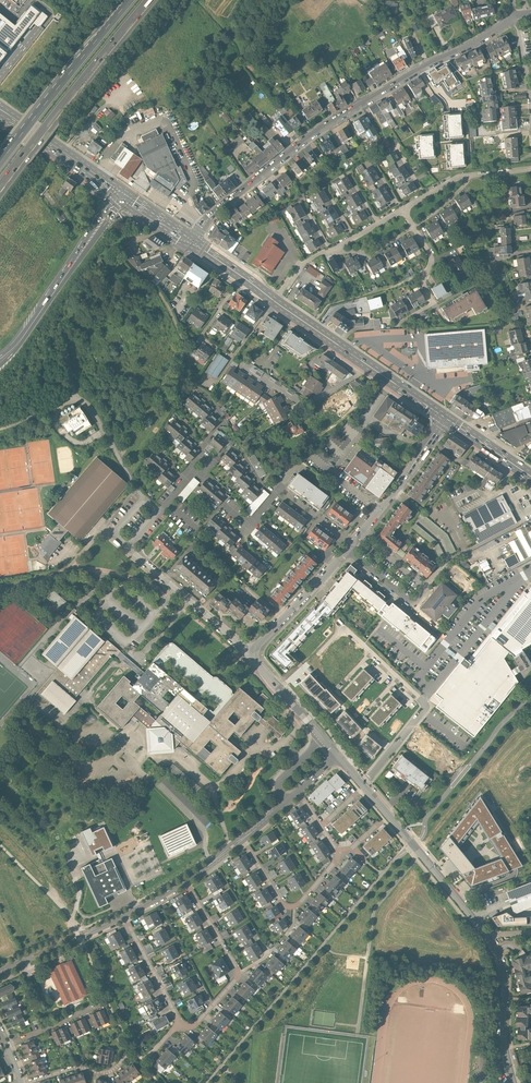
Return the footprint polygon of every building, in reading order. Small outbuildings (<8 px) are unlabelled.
[(470,4),(459,6),(461,13),(462,12),(463,16),(464,16),(465,19),(466,20),(471,19),(472,17),(471,14),(473,14),(471,9),(470,4)] [(482,7),(484,18),(495,15),(493,4),(482,7)] [(1,50),(10,56),(34,26),(41,18),(45,13),(39,9),(37,11),(34,8),(30,6),(16,24),(0,11),(0,49),(1,50)] [(458,17),(452,6),(442,11),(441,10),(439,11),(439,13),(434,16),(439,25),(441,29),(448,25),(447,23),(458,17)] [(482,7),(471,9),(473,14),(474,20),(484,18),(482,7)] [(439,25),(434,16),(433,14),(426,17),(432,28),(439,25)] [(45,21),(41,18),(34,26),(38,30),(44,34),(51,26),(45,21)] [(498,41),(496,43),(502,56),(504,59),(512,55),(511,53),(513,52),(509,44),(510,42),(507,37),(505,36),(499,39),(498,41)] [(421,55),(416,46),(413,48),(410,42),(405,44),(407,48),(411,56),(412,59),(421,55)] [(491,45),(492,46),(498,58),(502,56),(496,43),(491,45)] [(492,46),(486,49),(493,62),(498,59),(498,58),(492,46)] [(352,51),(355,56),(360,53),(357,48),(352,51)] [(480,48),(469,54),(455,60),(459,68),(462,66),(464,70),(475,66),(475,67),(486,62),(480,48)] [(10,56),(1,50),(0,49),(0,69),(10,56)] [(403,56),(404,59),(407,57),(404,50),(398,54),(400,57),(403,56)] [(400,57),(398,54),(390,58),(392,62),(400,57)] [(400,57),(392,62),(394,64),(397,70),(398,72),(407,66),(405,63),(406,62),(404,59),(403,56),(400,57)] [(436,69),(434,67),(425,73),(433,86),(441,81),(449,91),(460,84),(453,73),(457,70),(450,63),(447,65),(446,63),(436,69)] [(385,64),(380,67),(387,79),(393,76),(391,73),(388,67),(385,64)] [(380,67),(375,70),(382,82),(387,79),(380,67)] [(375,70),(370,73),(372,77),(375,83),(377,85),(382,82),(375,70)] [(519,85),(516,70),(507,71),(508,72),(500,74),(501,78),(502,77),(504,86),(505,86),(506,91),(516,89),(516,85),(519,85)] [(368,87),(375,83),(372,77),(371,78),(365,81),(368,87)] [(426,86),(419,77),(407,84),(415,96),(423,91),(421,89),(426,86)] [(494,91),(491,77),(479,79),(481,92),(483,91),(484,97),(497,96),(496,91),(494,91)] [(360,80),(352,85),(355,89),(358,94),(366,90),(360,80)] [(347,81),(340,85),(346,95),(352,91),(349,85),(347,81)] [(330,105),(336,102),(325,83),(320,86),(330,105)] [(336,102),(340,110),(348,106),(343,96),(346,95),(340,85),(337,87),(338,90),(333,92),(338,100),(336,102)] [(411,101),(403,88),(392,95),(398,104),(400,107),(403,105),(405,106),(408,105),(407,103),(411,101)] [(441,102),(434,95),(430,98),(435,105),(441,102)] [(497,96),(484,97),(483,97),(483,104),(488,103),(498,102),(503,101),(502,95),(497,96)] [(302,103),(298,98),(292,102),(295,107),(302,103)] [(381,101),(377,103),(388,121),(390,125),(392,129),(397,126),(389,113),(393,111),(394,110),(389,103),(388,104),(386,100),(382,103),(381,101)] [(323,111),(317,101),(309,106),(315,116),(323,111)] [(340,110),(336,102),(330,105),(328,106),(329,109),(328,110),(329,112),(330,111),(332,115),(340,110)] [(498,102),(488,103),(488,105),(487,105),(487,110),(482,110),(483,118),(482,119),(482,122),(483,122),(484,123),(497,122),(496,110),(499,109),(498,102)] [(377,103),(369,108),(374,115),(376,114),(382,125),(388,121),(377,103)] [(400,107),(398,104),(394,106),(396,109),(400,115),(402,119),(405,116),(400,107)] [(140,106),(134,109),(135,112),(138,110),(140,113),(143,112),(144,115),(146,115),(147,118),(155,115),(151,105),(141,109),(140,106)] [(287,112),(281,105),(277,108),(283,115),(287,112)] [(308,121),(315,116),(309,106),(302,111),(308,121)] [(515,107),(499,109),(501,122),(514,121),(516,120),(515,107)] [(104,114),(98,121),(100,123),(106,117),(111,112),(108,109),(104,113),(104,114)] [(257,114),(253,110),(245,116),(258,130),(262,126),(257,121),(256,122),(252,118),(257,114)] [(115,115),(111,112),(106,117),(109,120),(115,115)] [(231,120),(225,113),(221,116),(226,123),(231,120)] [(463,137),(463,127),(461,127),(460,122),(462,122),(462,114),(446,115),(446,121),(444,121),(444,133),(447,133),(447,139),(463,137)] [(284,137),(294,130),(288,122),(283,116),(281,117),(279,117),(276,119),(276,121),(274,123),(284,137)] [(297,119),(295,117),(288,122),(294,130),(301,124),(298,120),(299,119),(298,118),(297,119)] [(370,127),(364,117),(353,124),(355,128),(357,131),(359,135),(365,132),(369,139),(378,135),(373,126),(370,127)] [(514,121),(501,122),(502,130),(515,129),(514,121)] [(95,123),(92,126),(98,132),(102,129),(95,123)] [(269,130),(264,125),(262,126),(258,130),(262,135),(269,130)] [(411,131),(407,125),(402,128),(406,134),(411,131)] [(347,128),(338,133),(340,136),(344,143),(347,141),(352,138),(347,128)] [(150,139),(151,140),(156,138),(155,136),(158,135),(156,129),(141,137),(143,142),(150,139)] [(151,140),(136,148),(146,168),(143,173),(144,174),(149,185),(152,180),(171,193),(174,188),(179,180),(174,170),(177,168),(162,135),(156,138),(151,140)] [(435,158),(434,148),(432,148),(432,143),(434,143),(433,135),(417,136),(418,143),(415,143),(416,152),(419,152),(419,159),(435,158)] [(344,143),(340,136),(339,137),(344,145),(345,145),(348,142),(347,141),(344,143)] [(494,136),(484,137),(484,144),(495,143),(494,138),(494,136)] [(244,142),(240,137),(225,147),(229,153),(244,142)] [(268,142),(271,146),(278,154),(285,149),(277,140),(275,142),(272,138),(268,142)] [(329,138),(319,145),(326,154),(330,152),(331,154),(337,150),(329,138)] [(518,138),(505,139),(505,143),(501,143),(502,150),(504,150),(519,149),(518,138)] [(391,145),(387,139),(382,142),(386,148),(391,145)] [(92,142),(85,151),(94,157),(95,154),(97,155),(101,148),(92,142)] [(251,151),(253,149),(256,147),(253,142),(247,147),(251,151)] [(127,146),(122,143),(111,159),(115,162),(116,163),(126,149),(127,146)] [(466,167),(465,157),(463,157),(463,152),(464,152),(464,143),(448,144),(448,150),(446,150),(447,162),(449,162),(450,168),(466,167)] [(344,145),(339,148),(343,155),(349,152),(345,145),(344,145)] [(271,146),(262,153),(270,161),(278,154),(271,146)] [(258,156),(252,160),(260,169),(270,161),(262,153),(256,147),(253,149),(258,156)] [(142,160),(126,149),(116,163),(115,162),(113,164),(122,170),(118,175),(127,181),(142,160)] [(519,149),(504,150),(504,154),(507,154),(507,159),(511,159),(518,158),(519,158),(519,149)] [(312,151),(304,157),(311,166),(318,160),(312,151)] [(401,160),(396,152),(384,158),(389,167),(394,164),(401,160)] [(260,169),(252,160),(243,167),(249,177),(260,169)] [(305,169),(299,161),(291,167),(295,172),(294,173),(298,178),(303,174),(302,172),(305,169)] [(360,174),(366,171),(362,165),(355,169),(359,175),(360,174)] [(180,166),(177,168),(174,170),(179,180),(174,188),(178,191),(187,182),(180,166)] [(406,172),(403,166),(397,170),(392,173),(395,178),(396,178),(406,172)] [(203,178),(207,175),(209,174),(203,167),(199,169),(203,178)] [(366,171),(360,174),(364,181),(377,174),(373,167),(366,171)] [(406,172),(396,178),(399,183),(405,180),(410,177),(407,171),(406,172)] [(142,195),(148,185),(149,185),(144,174),(143,173),(141,172),(130,187),(142,195)] [(285,173),(276,179),(280,184),(283,188),(292,181),(285,173)] [(377,174),(364,181),(368,187),(373,184),(380,180),(377,174)] [(219,201),(226,195),(218,186),(215,188),(214,188),(215,186),(207,175),(203,178),(205,183),(210,189),(219,201)] [(340,181),(334,185),(337,190),(350,183),(347,177),(340,181)] [(77,184),(69,178),(59,192),(62,197),(67,189),(71,192),(77,184)] [(234,178),(230,181),(234,188),(238,185),(234,178)] [(227,179),(218,186),(226,195),(235,188),(234,188),(230,181),(227,179)] [(152,180),(149,185),(148,185),(167,198),(171,193),(152,180)] [(350,183),(337,190),(340,196),(346,193),(353,188),(350,183)] [(417,190),(413,183),(406,187),(401,189),(405,197),(417,190)] [(274,188),(271,184),(261,191),(267,198),(268,197),(271,200),(275,196),(273,193),(276,191),(274,188)] [(283,188),(280,184),(277,186),(283,194),(286,191),(283,188)] [(373,184),(368,187),(371,193),(376,189),(373,184)] [(49,187),(46,185),(39,195),(41,197),(49,187)] [(277,186),(274,188),(276,191),(282,198),(285,196),(283,194),(277,186)] [(384,186),(372,193),(377,201),(389,194),(384,186)] [(511,192),(511,197),(524,196),(523,186),(509,188),(509,193),(511,192)] [(219,201),(210,189),(208,190),(212,196),(211,197),(216,203),(219,201)] [(267,198),(261,191),(258,193),(264,200),(267,198)] [(323,191),(310,199),(313,204),(326,196),(323,191)] [(264,200),(258,193),(256,195),(261,202),(264,200)] [(356,194),(345,200),(348,206),(360,199),(356,194)] [(389,194),(377,201),(380,208),(386,205),(392,201),(389,194)] [(261,202),(256,195),(237,210),(243,220),(244,221),(264,206),(261,202)] [(466,195),(461,198),(467,209),(473,206),(470,201),(466,195)] [(511,197),(510,197),(512,209),(526,207),(525,195),(524,196),(511,197)] [(326,196),(313,204),(317,209),(322,206),(330,202),(326,196)] [(461,198),(456,201),(459,206),(462,212),(467,209),(461,198)] [(360,199),(348,206),(352,211),(357,208),(363,205),(360,199)] [(198,205),(194,208),(201,215),(209,208),(202,201),(198,205)] [(303,211),(299,205),(293,209),(287,212),(291,218),(303,211)] [(243,220),(237,210),(235,208),(227,214),(230,218),(228,220),(232,226),(234,224),(235,226),(243,220)] [(327,211),(321,214),(325,220),(336,213),(333,208),(327,211)] [(446,211),(453,224),(459,220),(456,216),(453,211),(451,208),(446,211)] [(303,211),(291,218),(294,224),(300,220),(306,216),(303,211)] [(358,215),(352,218),(356,225),(367,219),(366,217),(369,215),(366,211),(358,215)] [(446,211),(440,214),(443,220),(447,227),(453,224),(446,211)] [(336,213),(325,220),(328,225),(334,222),(339,219),(336,213)] [(525,216),(514,217),(515,223),(517,223),(517,226),(527,225),(526,216),(525,216)] [(216,226),(228,234),(229,233),(220,221),(216,226)] [(431,225),(439,237),(444,234),(442,230),(437,222),(431,225)] [(297,229),(296,229),(299,234),(310,228),(307,223),(304,224),(297,229)] [(335,228),(329,232),(333,238),(343,232),(342,230),(345,228),(342,224),(335,228)] [(431,225),(425,228),(427,232),(430,237),(433,241),(439,237),(431,225)] [(228,234),(216,226),(208,239),(219,247),(228,234)] [(312,227),(310,228),(299,234),(302,240),(308,236),(315,232),(312,227)] [(508,228),(501,228),(501,232),(501,237),(511,236),(511,229),(508,229),(508,228)] [(235,239),(228,234),(219,247),(226,252),(227,251),(234,241),(235,239)] [(302,240),(305,246),(311,242),(308,236),(302,240)] [(511,236),(501,237),(502,246),(502,247),(512,247),(511,236)] [(154,237),(143,242),(152,251),(165,245),(154,237)] [(279,244),(269,237),(251,265),(257,269),(260,266),(271,274),(285,253),(276,247),(279,244)] [(311,242),(305,246),(309,252),(318,246),(317,244),(320,242),(318,238),(311,242)] [(412,238),(407,241),(414,254),(420,251),(416,244),(412,238)] [(234,241),(227,251),(231,254),(238,244),(234,241)] [(407,241),(401,245),(404,251),(408,258),(414,254),(407,241)] [(512,247),(502,247),(494,248),(495,252),(501,251),(501,257),(513,255),(512,247)] [(122,250),(129,260),(135,257),(129,248),(122,250)] [(399,254),(395,248),(390,251),(397,264),(403,261),(399,254)] [(392,267),(397,264),(390,251),(384,255),(388,261),(391,266),(392,267)] [(399,254),(403,261),(408,258),(404,251),(399,254)] [(137,257),(135,257),(129,260),(128,260),(135,269),(140,267),(141,265),(137,257)] [(161,257),(151,261),(153,266),(161,263),(163,262),(161,257)] [(358,261),(356,257),(353,259),(352,257),(349,259),(357,273),(363,269),(362,268),(358,261)] [(372,259),(379,272),(385,268),(381,263),(378,257),(375,259),(375,257),(372,259)] [(459,257),(448,263),(455,275),(466,269),(459,257)] [(188,272),(193,265),(194,264),(184,258),(179,266),(184,269),(188,272)] [(336,263),(333,258),(328,262),(335,273),(340,270),(336,263)] [(517,260),(519,269),(530,267),(530,263),(530,258),(524,259),(517,260)] [(357,273),(349,259),(345,261),(346,263),(344,264),(346,267),(351,276),(357,273)] [(369,262),(366,264),(367,266),(373,275),(379,272),(372,259),(368,261),(369,262)] [(148,268),(153,266),(151,261),(141,265),(140,267),(142,271),(148,268)] [(165,267),(161,263),(153,266),(148,268),(156,276),(165,267)] [(198,289),(208,275),(193,265),(188,272),(184,279),(198,289)] [(321,274),(310,266),(306,272),(318,280),(321,274)] [(161,281),(170,272),(165,267),(156,276),(155,277),(161,281)] [(519,269),(520,279),(530,277),(530,267),(519,269)] [(179,287),(184,279),(188,272),(184,269),(182,273),(180,272),(177,276),(173,274),(169,280),(179,287)] [(325,277),(323,281),(332,287),(335,284),(325,277)] [(221,283),(216,279),(212,285),(214,286),(210,291),(219,298),(222,293),(216,289),(221,283)] [(332,287),(323,281),(318,287),(321,289),(317,295),(323,300),(332,287)] [(446,292),(441,283),(430,288),(436,298),(441,295),(446,292)] [(518,285),(518,287),(516,287),(518,294),(520,294),(524,293),(530,292),(530,283),(518,285)] [(311,295),(302,289),(301,291),(298,289),(295,293),(298,295),(295,299),(306,307),(315,295),(312,294),(311,295)] [(446,322),(469,309),(473,316),(486,309),(475,290),(439,310),(446,322)] [(446,292),(441,295),(443,298),(452,293),(450,290),(446,292)] [(419,291),(414,294),(420,306),(426,303),(422,296),(419,291)] [(414,294),(408,297),(409,300),(415,309),(420,306),(414,294)] [(230,305),(240,312),(247,301),(239,295),(237,298),(235,297),(229,305),(230,305)] [(317,297),(315,295),(306,307),(315,312),(322,303),(316,298),(317,297)] [(204,298),(200,296),(195,304),(199,307),(204,298)] [(368,301),(370,310),(383,306),(380,298),(368,301)] [(521,299),(516,299),(506,301),(507,307),(523,304),(522,298),(521,299)] [(402,300),(396,304),(404,316),(409,313),(404,303),(402,300)] [(396,304),(390,307),(391,309),(396,316),(398,319),(404,316),(396,304)] [(257,307),(256,307),(253,305),(246,315),(248,317),(256,322),(263,312),(259,309),(259,308),(257,307)] [(199,329),(207,316),(195,308),(187,321),(199,329)] [(340,316),(344,319),(345,317),(356,314),(354,308),(343,312),(340,316)] [(329,323),(338,329),(344,319),(340,316),(335,313),(329,323)] [(214,326),(219,329),(226,320),(220,316),(218,320),(214,326)] [(263,336),(272,342),(282,327),(267,317),(262,323),(265,325),(263,327),(267,330),(263,336)] [(348,319),(347,321),(353,325),(351,328),(364,327),(363,318),(348,319)] [(212,328),(214,326),(218,320),(215,319),(210,327),(212,328)] [(338,329),(347,335),(351,328),(353,325),(347,321),(344,319),(338,329)] [(231,323),(226,320),(219,329),(225,333),(231,323)] [(234,325),(231,323),(225,333),(228,335),(234,325)] [(230,337),(239,343),(241,341),(242,342),(249,331),(239,324),(230,337)] [(425,335),(428,368),(487,363),(484,329),(425,335)] [(519,330),(508,333),(512,347),(514,347),(523,344),(519,330)] [(279,343),(301,359),(317,349),(300,338),(290,331),(288,334),(286,333),(279,343)] [(115,341),(118,347),(123,345),(120,339),(115,341)] [(216,353),(219,355),(221,357),(224,352),(225,353),(229,348),(228,347),(232,341),(228,339),(226,342),(225,341),(216,353)] [(199,348),(193,344),(189,350),(195,354),(199,348)] [(523,344),(514,347),(517,356),(525,353),(529,353),(526,344),(523,344)] [(194,355),(200,358),(206,348),(201,345),(199,348),(195,354),(194,355)] [(212,352),(206,348),(200,358),(205,362),(212,352)] [(215,379),(227,361),(221,357),(219,355),(207,373),(215,379)] [(324,370),(325,368),(330,360),(323,355),(320,360),(318,358),(315,364),(324,370)] [(325,368),(331,372),(332,373),(337,365),(330,360),(325,368)] [(523,363),(527,373),(530,372),(530,360),(526,362),(523,363)] [(310,371),(305,363),(299,367),(304,375),(310,371)] [(253,365),(250,370),(260,378),(264,372),(253,365)] [(337,365),(332,373),(337,376),(336,378),(341,381),(342,380),(348,372),(337,365)] [(222,382),(227,385),(234,375),(231,374),(235,369),(232,367),(222,382)] [(227,385),(231,388),(241,374),(239,372),(236,377),(234,375),(227,385)] [(331,372),(329,375),(333,377),(332,378),(335,380),(336,378),(337,376),(332,373),(331,372)] [(353,375),(348,372),(342,380),(343,381),(353,375)] [(231,388),(236,391),(243,381),(241,380),(244,375),(241,374),(231,388)] [(329,375),(326,379),(336,385),(341,381),(336,378),(335,380),(332,378),(333,377),(329,375)] [(271,377),(269,380),(292,396),(294,393),(271,377)] [(310,377),(307,381),(319,389),(323,384),(310,377)] [(236,391),(240,394),(250,380),(248,378),(245,383),(243,381),(236,391)] [(357,379),(343,388),(346,393),(348,395),(359,388),(363,391),(367,385),(357,379)] [(240,394),(245,398),(252,387),(250,385),(253,381),(250,380),(240,394)] [(316,394),(319,389),(307,381),(304,386),(306,388),(313,392),(316,394)] [(245,398),(249,401),(259,386),(257,384),(254,389),(252,387),(245,398)] [(479,386),(469,389),(471,394),(483,390),(482,385),(479,386)] [(249,401),(254,404),(257,399),(261,393),(259,392),(262,388),(259,386),(249,401)] [(343,388),(343,387),(314,403),(318,410),(346,393),(343,388)] [(307,402),(313,392),(306,388),(302,393),(303,394),(300,398),(307,402)] [(184,403),(189,407),(197,398),(192,393),(184,403)] [(270,399),(261,393),(257,399),(263,403),(270,399)] [(266,408),(281,399),(280,397),(275,399),(274,397),(270,399),(263,403),(266,408)] [(381,420),(386,412),(393,402),(386,397),(374,416),(381,420)] [(470,405),(457,397),(451,406),(464,414),(470,405)] [(202,402),(197,398),(189,407),(194,411),(202,402)] [(283,402),(281,399),(266,408),(269,413),(280,407),(278,404),(283,402)] [(484,405),(485,409),(492,407),(488,400),(481,402),(482,406),(484,405)] [(207,406),(202,402),(194,411),(200,415),(207,406)] [(406,425),(407,426),(414,416),(393,402),(386,412),(406,425)] [(511,409),(513,414),(524,410),(521,404),(511,409)] [(473,407),(470,405),(464,414),(472,420),(473,419),(476,421),(484,418),(483,414),(475,408),(476,407),(474,405),(473,407)] [(63,425),(68,434),(74,430),(77,436),(94,426),(91,421),(94,419),(87,408),(85,409),(83,406),(70,414),(73,419),(63,425)] [(212,410),(207,406),(200,415),(205,419),(209,415),(212,410)] [(285,406),(281,409),(280,407),(269,413),(271,417),(287,409),(285,406)] [(285,416),(284,414),(288,412),(287,409),(271,417),(274,422),(285,416)] [(511,409),(493,416),(497,426),(500,430),(517,424),(513,414),(511,409)] [(406,425),(386,412),(381,420),(380,421),(400,434),(406,425)] [(201,423),(206,427),(214,419),(209,415),(205,419),(201,423)] [(418,419),(414,416),(407,426),(409,427),(406,430),(416,437),(423,427),(416,422),(418,419)] [(218,423),(214,419),(206,427),(211,431),(218,423)] [(166,430),(171,434),(179,425),(174,420),(170,425),(166,430)] [(171,434),(175,439),(184,429),(179,425),(171,434)] [(291,425),(285,428),(289,435),(291,434),(294,435),(295,437),(300,435),(301,436),(304,433),(302,430),(301,430),(299,427),(296,428),(293,428),(291,425)] [(525,425),(497,435),(507,442),(516,448),(522,446),(520,441),(529,437),(528,435),(525,425)] [(189,433),(184,429),(175,439),(180,443),(185,437),(189,433)] [(467,445),(451,434),(442,446),(453,453),(452,455),(458,459),(467,445)] [(522,446),(522,447),(530,443),(530,434),(528,435),(529,437),(520,441),(522,446)] [(210,444),(214,448),(223,439),(218,435),(210,444)] [(177,447),(182,451),(190,442),(185,437),(180,443),(177,447)] [(389,438),(371,440),(371,445),(380,444),(381,458),(386,457),(386,448),(390,448),(389,438)] [(227,442),(223,439),(214,448),(219,452),(225,445),(227,442)] [(229,440),(227,442),(225,445),(227,447),(226,449),(228,451),(235,443),(232,441),(231,442),(229,440)] [(195,446),(190,442),(182,451),(187,456),(193,449),(195,446)] [(374,466),(378,460),(362,448),(358,454),(374,466)] [(527,448),(523,449),(521,452),(527,456),(530,451),(527,448)] [(185,458),(190,463),(198,453),(193,449),(187,456),(185,458)] [(221,459),(226,464),(234,454),(229,450),(221,459)] [(407,494),(420,504),(452,460),(438,451),(433,458),(423,473),(412,487),(407,494)] [(146,463),(151,467),(159,457),(154,453),(150,458),(146,463)] [(485,460),(475,453),(469,461),(467,464),(477,471),(485,460)] [(239,458),(234,454),(226,464),(231,468),(237,461),(239,458)] [(256,454),(249,457),(260,478),(267,474),(256,454)] [(358,454),(344,472),(359,484),(379,499),(398,475),(378,460),(374,466),(358,454)] [(129,483),(96,456),(48,512),(59,521),(67,529),(80,539),(129,483)] [(151,467),(156,471),(164,461),(159,457),(151,467)] [(465,467),(467,464),(469,461),(465,458),(461,464),(465,467)] [(485,460),(477,471),(484,476),(492,464),(485,460)] [(169,466),(164,461),(156,471),(160,475),(166,469),(169,466)] [(228,471),(233,475),(242,465),(237,461),(231,468),(228,471)] [(504,473),(492,464),(484,476),(477,487),(481,490),(484,486),(491,491),(494,487),(494,484),(495,482),(498,482),(504,473)] [(246,470),(242,465),(233,475),(238,479),(244,473),(246,470)] [(158,478),(163,482),(171,473),(166,469),(160,475),(158,478)] [(176,477),(171,473),(163,482),(168,486),(170,484),(176,477)] [(235,483),(240,487),(249,477),(244,473),(238,479),(235,483)] [(289,485),(288,486),(319,510),(320,508),(326,500),(328,497),(298,473),(296,477),(289,485)] [(287,483),(289,485),(296,477),(293,475),(287,483)] [(183,502),(193,490),(198,485),(200,483),(194,477),(177,497),(183,502)] [(254,481),(249,477),(240,487),(245,491),(252,484),(254,481)] [(198,490),(203,494),(211,485),(206,481),(200,487),(198,490)] [(471,482),(464,486),(467,492),(477,487),(471,482)] [(175,488),(170,484),(168,486),(166,489),(171,493),(175,488)] [(243,493),(248,497),(256,488),(252,484),(245,491),(243,493)] [(203,494),(208,498),(216,489),(211,485),(203,494)] [(262,487),(259,490),(261,492),(253,501),(245,510),(251,515),(269,493),(262,487)] [(259,490),(256,488),(248,497),(253,501),(261,492),(259,490)] [(208,498),(213,502),(220,493),(216,489),(208,498)] [(225,498),(220,493),(213,502),(218,507),(223,500),(225,498)] [(502,495),(463,515),(478,543),(517,522),(509,508),(502,495)] [(323,510),(328,502),(326,500),(320,508),(323,510)] [(275,511),(280,515),(287,506),(282,502),(275,511)] [(326,509),(329,511),(334,504),(332,502),(326,509)] [(383,528),(391,535),(396,528),(397,529),(401,524),(402,524),(404,521),(406,522),(411,515),(409,514),(412,510),(401,502),(396,510),(387,522),(383,528)] [(327,514),(344,527),(346,525),(352,517),(335,504),(327,514)] [(353,510),(356,512),(358,508),(351,504),(346,510),(351,513),(353,510)] [(292,510),(287,506),(280,515),(285,519),(292,510)] [(297,514),(292,510),(285,519),(290,523),(297,514)] [(422,512),(418,517),(443,537),(451,553),(456,551),(447,533),(422,512)] [(302,517),(297,514),(290,523),(295,526),(302,517)] [(208,524),(212,529),(220,519),(215,515),(208,524)] [(307,521),(302,517),(295,526),(300,530),(303,526),(307,521)] [(225,523),(220,519),(212,529),(217,533),(224,525),(225,523)] [(67,529),(59,521),(52,529),(54,531),(41,546),(50,553),(61,540),(59,538),(67,529)] [(437,541),(416,523),(412,528),(434,545),(437,541)] [(216,535),(221,539),(229,529),(224,525),(217,533),(216,535)] [(255,535),(260,539),(267,530),(263,526),(259,531),(255,535)] [(307,538),(324,551),(332,540),(315,527),(307,538)] [(253,537),(255,535),(259,531),(256,528),(250,535),(253,537)] [(391,535),(383,528),(377,536),(395,552),(402,544),(391,535)] [(233,534),(229,529),(221,539),(225,543),(233,534)] [(260,539),(264,543),(272,534),(267,530),(260,539)] [(509,542),(510,543),(515,553),(519,562),(530,555),(530,530),(528,531),(509,542)] [(238,538),(233,534),(225,543),(230,547),(233,544),(238,538)] [(264,543),(269,547),(277,538),(272,534),(264,543)] [(158,545),(161,548),(166,541),(167,541),(161,536),(153,545),(155,548),(158,545)] [(269,547),(274,551),(281,542),(277,538),(269,547)] [(162,555),(164,557),(173,547),(166,541),(161,548),(160,549),(164,552),(162,555)] [(285,544),(281,542),(274,551),(278,555),(286,546),(285,544)] [(439,543),(434,545),(440,558),(445,556),(439,543)] [(506,545),(511,555),(515,553),(510,543),(506,545)] [(403,558),(415,567),(424,556),(413,546),(403,558)] [(179,552),(173,547),(164,557),(167,559),(170,557),(173,559),(179,552)] [(232,556),(238,560),(245,551),(240,547),(237,550),(232,556)] [(238,560),(243,565),(250,556),(247,553),(245,551),(238,560)] [(509,567),(519,562),(515,553),(511,555),(504,559),(509,567)] [(174,569),(206,596),(207,595),(217,584),(185,556),(183,559),(182,558),(176,565),(177,566),(174,569)] [(243,565),(248,569),(256,560),(250,556),(243,565)] [(307,556),(295,570),(305,578),(316,564),(307,556)] [(436,565),(424,556),(415,567),(427,577),(436,565)] [(463,559),(459,564),(466,570),(470,565),(463,559)] [(248,569),(253,574),(261,565),(256,560),(248,569)] [(487,560),(480,564),(483,572),(491,568),(487,560)] [(266,569),(261,565),(253,574),(258,578),(266,569)] [(357,570),(350,565),(345,571),(347,573),(342,577),(341,576),(336,582),(336,581),(335,582),(336,582),(334,584),(333,584),(334,585),(329,591),(330,592),(326,597),(325,596),(322,599),(323,600),(334,610),(335,612),(339,607),(338,606),(342,601),(343,602),(347,598),(345,597),(351,590),(359,581),(356,578),(358,575),(355,572),(357,570)] [(293,591),(305,578),(295,570),(283,583),(293,591)] [(362,583),(359,581),(351,590),(361,598),(360,599),(367,605),(368,604),(375,609),(374,610),(377,613),(385,604),(386,603),(382,600),(385,597),(378,591),(376,594),(369,589),(371,586),(365,580),(362,583)] [(281,605),(293,591),(283,583),(271,597),(281,605)] [(455,596),(442,584),(421,609),(435,620),(441,612),(448,617),(455,609),(449,603),(455,596)] [(62,610),(68,603),(53,590),(47,598),(62,610)] [(224,613),(227,610),(232,604),(220,593),(210,604),(219,611),(220,610),(224,613)] [(199,601),(204,605),(210,597),(207,595),(206,596),(204,598),(202,597),(199,601)] [(529,599),(525,596),(493,635),(491,639),(512,655),(512,656),(523,650),(530,644),(530,597),(529,599)] [(241,619),(247,612),(249,609),(236,598),(232,604),(227,610),(236,617),(237,616),(241,619)] [(325,619),(334,610),(323,600),(315,609),(314,608),(305,618),(314,627),(323,617),(325,619)] [(257,618),(261,621),(270,611),(265,607),(264,608),(256,601),(249,609),(247,612),(256,620),(257,618)] [(389,607),(385,604),(377,613),(381,616),(381,617),(399,631),(405,635),(404,636),(425,653),(436,639),(415,622),(415,623),(409,618),(410,617),(392,603),(389,607)] [(66,617),(70,620),(73,615),(79,620),(81,618),(75,612),(76,610),(74,608),(66,617)] [(79,620),(73,615),(70,620),(41,653),(58,668),(71,679),(103,641),(102,640),(79,620)] [(314,627),(305,618),(287,637),(296,646),(314,627)] [(296,646),(287,637),(271,654),(289,671),(299,663),(288,654),(296,646)] [(53,681),(74,700),(113,654),(116,656),(117,656),(124,663),(140,677),(143,673),(128,659),(120,652),(104,638),(102,640),(103,641),(71,679),(58,668),(33,697),(41,704),(46,704),(49,701),(41,695),(53,681)] [(512,655),(491,639),(479,653),(470,664),(467,662),(464,659),(435,695),(442,700),(436,707),(474,736),(518,681),(514,675),(517,673),(514,668),(511,670),(505,659),(512,655)] [(168,644),(153,662),(162,670),(168,662),(222,708),(232,696),(231,694),(230,690),(216,678),(213,679),(172,644),(168,644)] [(512,656),(518,666),(514,668),(517,673),(530,665),(530,664),(523,650),(512,656)] [(370,659),(366,663),(371,667),(375,663),(370,659)] [(143,673),(140,677),(132,686),(128,683),(130,681),(123,675),(96,707),(121,728),(132,715),(148,728),(146,728),(148,753),(173,751),(173,749),(180,742),(220,776),(232,762),(234,763),(235,763),(238,761),(237,759),(236,758),(241,752),(227,739),(233,732),(240,737),(255,719),(257,721),(258,721),(260,718),(260,716),(259,715),(271,701),(263,694),(256,701),(240,687),(232,696),(222,708),(210,722),(202,715),(207,709),(162,670),(153,662),(143,673)] [(374,679),(363,669),(341,692),(353,703),(355,701),(353,699),(357,695),(359,696),(368,686),(367,684),(371,680),(372,682),(374,679)] [(330,715),(341,705),(326,689),(324,690),(310,674),(298,684),(313,700),(312,701),(321,710),(323,708),(330,715)] [(383,676),(382,679),(380,678),(378,681),(387,684),(389,679),(383,676)] [(74,700),(53,681),(41,695),(49,701),(64,715),(76,701),(74,700)] [(402,705),(391,695),(369,718),(380,729),(382,726),(380,725),(384,720),(386,722),(396,712),(394,710),(398,706),(400,707),(402,705)] [(404,710),(398,715),(401,719),(407,715),(404,710)] [(266,720),(270,715),(266,711),(261,716),(266,720)] [(352,738),(362,730),(344,711),(335,720),(338,724),(337,725),(340,728),(341,727),(346,732),(344,733),(347,736),(349,735),(352,738)] [(288,729),(271,715),(266,721),(261,717),(260,718),(258,721),(279,739),(288,729)] [(26,731),(31,726),(27,721),(22,726),(26,731)] [(373,759),(382,747),(366,735),(358,745),(363,748),(361,750),(365,753),(366,751),(371,755),(369,757),(373,759)] [(402,785),(407,780),(416,787),(417,786),(419,788),(418,789),(422,793),(432,780),(402,756),(392,768),(397,771),(393,775),(402,785)] [(390,770),(385,775),(390,779),(394,774),(390,770)] [(337,772),(333,776),(342,787),(347,783),(337,772)] [(333,776),(329,779),(338,791),(342,787),(333,776)] [(328,778),(323,782),(332,793),(337,789),(328,778)] [(323,782),(318,786),(327,798),(332,793),(323,782)] [(318,786),(313,791),(322,802),(327,798),(318,786)] [(346,798),(354,792),(350,787),(342,793),(346,798)] [(313,791),(308,795),(317,806),(322,802),(313,791)] [(440,849),(455,867),(471,886),(523,866),(480,797),(440,849)] [(355,805),(363,814),(367,810),(359,801),(355,805)] [(326,809),(330,814),(336,808),(331,804),(326,809)] [(363,814),(355,805),(350,809),(358,818),(363,814)] [(293,821),(305,813),(301,808),(290,815),(293,821)] [(354,822),(358,818),(350,809),(346,813),(354,822)] [(447,811),(439,822),(444,826),(452,814),(447,811)] [(297,826),(308,818),(305,813),(293,821),(297,826)] [(349,826),(354,822),(346,813),(341,816),(349,826)] [(345,830),(349,826),(341,816),(337,820),(345,830)] [(345,830),(337,820),(332,824),(340,834),(345,830)] [(429,838),(433,834),(434,835),(443,826),(439,822),(426,836),(429,838)] [(187,824),(159,836),(168,857),(196,844),(187,824)] [(305,836),(315,829),(312,824),(301,831),(305,836)] [(90,828),(81,832),(93,856),(97,854),(95,850),(103,847),(104,851),(113,847),(104,827),(92,832),(90,828)] [(384,827),(379,832),(388,841),(393,836),(384,827)] [(308,842),(319,834),(315,829),(305,836),(308,842)] [(266,846),(277,839),(272,831),(261,838),(266,846)] [(388,841),(379,832),(374,836),(383,846),(388,841)] [(352,843),(357,838),(353,834),(348,838),(352,843)] [(378,851),(383,846),(374,836),(369,841),(378,851)] [(316,855),(326,848),(321,840),(311,847),(316,855)] [(372,856),(378,851),(369,841),(363,846),(372,856)] [(274,859),(286,851),(281,843),(269,851),(274,859)] [(321,861),(331,855),(326,848),(316,855),(321,861)] [(237,868),(249,861),(245,855),(234,863),(237,868)] [(278,864),(281,869),(292,862),(289,857),(278,864)] [(99,860),(81,868),(84,873),(99,907),(108,903),(105,897),(117,892),(118,895),(127,891),(121,878),(119,878),(114,867),(116,867),(112,858),(103,862),(101,863),(99,860)] [(347,864),(355,871),(361,865),(352,858),(347,864)] [(241,873),(252,866),(249,861),(237,868),(241,873)] [(281,869),(285,875),(296,868),(292,862),(281,869)] [(347,864),(341,871),(350,878),(355,871),(347,864)] [(269,873),(272,878),(278,875),(274,869),(269,873)] [(248,884),(259,877),(256,872),(245,879),(248,884)] [(288,880),(291,886),(303,879),(299,873),(288,880)] [(217,875),(206,882),(209,887),(221,881),(217,875)] [(332,880),(341,888),(345,883),(336,875),(332,880)] [(251,890),(263,883),(259,877),(248,884),(251,890)] [(291,886),(295,891),(306,884),(303,879),(291,886)] [(332,880),(325,888),(334,896),(341,888),(332,880)] [(224,886),(221,881),(209,887),(212,893),(224,886)] [(504,892),(513,914),(530,907),(530,882),(504,892)] [(284,886),(279,889),(283,895),(288,891),(284,886)] [(259,901),(270,894),(266,889),(255,895),(259,901)] [(227,892),(216,899),(219,904),(230,897),(227,892)] [(329,901),(320,893),(316,898),(325,906),(329,901)] [(262,906),(273,899),(270,894),(259,901),(262,906)] [(178,908),(190,902),(186,896),(175,903),(178,908)] [(234,903),(230,897),(219,904),(222,909),(234,903)] [(325,906),(316,898),(312,904),(321,911),(325,906)] [(182,914),(193,907),(190,902),(178,908),(182,914)] [(270,920),(280,913),(275,906),(265,912),(270,920)] [(237,908),(226,915),(229,920),(241,913),(237,908)] [(317,916),(307,908),(303,913),(313,921),(317,916)] [(156,911),(143,917),(146,923),(159,917),(156,911)] [(189,924),(200,918),(197,912),(185,919),(189,924)] [(217,912),(211,916),(214,921),(220,918),(217,912)] [(244,919),(241,913),(229,920),(232,926),(244,919)] [(313,921),(303,913),(299,918),(309,926),(313,921)] [(162,923),(159,917),(146,923),(149,929),(162,923)] [(192,930),(203,923),(200,918),(189,924),(192,930)] [(277,933),(288,927),(283,919),(273,926),(277,933)] [(239,938),(250,932),(247,926),(236,933),(239,938)] [(309,934),(299,926),(295,931),(304,939),(309,934)] [(168,933),(165,928),(153,934),(156,939),(168,933)] [(199,941),(210,934),(207,929),(196,935),(199,941)] [(221,932),(224,938),(230,935),(227,929),(221,932)] [(109,937),(112,943),(123,937),(120,931),(109,937)] [(304,939),(295,931),(291,936),(300,944),(304,939)] [(242,944),(253,937),(250,932),(239,938),(242,944)] [(168,933),(156,939),(159,945),(171,939),(168,933)] [(202,946),(213,940),(210,934),(199,941),(202,946)] [(112,943),(115,949),(126,943),(123,937),(112,943)] [(296,949),(286,941),(282,946),(292,954),(296,949)] [(250,954),(260,948),(257,943),(247,949),(250,954)] [(166,956),(177,950),(174,945),(163,951),(166,956)] [(292,954),(282,946),(278,951),(288,959),(292,954)] [(122,958),(134,953),(131,947),(119,953),(122,958)] [(253,960),(263,954),(260,948),(250,954),(253,960)] [(518,956),(519,958),(527,956),(526,954),(525,952),(523,951),(522,949),(517,955),(518,956)] [(169,962),(180,956),(177,950),(166,956),(169,962)] [(125,964),(137,958),(134,953),(122,958),(125,964)] [(515,974),(529,970),(530,970),(530,954),(530,955),(527,956),(519,958),(511,960),(515,974)] [(284,964),(274,955),(269,960),(280,969),(284,964)] [(219,978),(230,971),(222,957),(211,964),(219,978)] [(71,960),(48,971),(64,1006),(87,995),(71,960)] [(280,969),(269,960),(265,965),(275,974),(280,969)] [(174,973),(185,967),(182,962),(172,968),(174,973)] [(132,975),(143,969),(140,964),(129,970),(132,975)] [(177,979),(188,973),(185,967),(174,973),(177,979)] [(269,976),(256,967),(252,972),(265,982),(269,976)] [(135,981),(146,975),(143,969),(132,975),(135,981)] [(529,970),(515,974),(521,995),(526,993),(527,994),(530,993),(530,978),(529,970)] [(265,982),(252,972),(248,977),(262,987),(265,982)] [(183,989),(195,983),(192,978),(180,984),(183,989)] [(140,993),(153,986),(150,981),(137,987),(140,993)] [(165,984),(168,990),(174,987),(171,981),(165,984)] [(186,995),(198,989),(195,983),(183,989),(186,995)] [(255,990),(246,983),(242,988),(251,995),(255,990)] [(0,989),(0,997),(1,996),(11,992),(12,991),(13,987),(10,985),(0,989)] [(143,999),(156,992),(153,986),(140,993),(143,999)] [(251,995),(242,988),(238,993),(247,1000),(251,995)] [(14,998),(11,992),(1,996),(4,1002),(14,998)] [(206,1003),(201,994),(188,1000),(192,1009),(206,1003)] [(243,1005),(234,997),(230,1002),(239,1010),(243,1005)] [(17,1003),(15,998),(14,998),(4,1002),(2,1004),(4,1009),(6,1008),(16,1003),(17,1003)] [(146,1012),(161,1004),(158,998),(143,1007),(146,1012)] [(239,1010),(230,1002),(226,1007),(235,1015),(239,1010)] [(18,1008),(16,1003),(6,1008),(8,1012),(18,1008)] [(149,1018),(164,1009),(161,1004),(146,1012),(149,1018)] [(518,1017),(527,1017),(529,1017),(529,1013),(530,1013),(530,1015),(530,1004),(530,1006),(518,1006),(518,1017)] [(22,1012),(19,1007),(18,1008),(8,1012),(6,1013),(8,1018),(10,1017),(20,1012),(22,1012)] [(103,1010),(96,1013),(101,1025),(108,1022),(107,1020),(104,1012),(103,1010)] [(230,1019),(220,1011),(216,1016),(226,1025),(230,1019)] [(23,1017),(20,1012),(10,1017),(13,1022),(23,1017)] [(95,1028),(101,1025),(96,1013),(89,1016),(90,1018),(93,1024),(95,1028)] [(156,1031),(170,1023),(166,1015),(152,1022),(156,1031)] [(226,1025),(216,1016),(212,1021),(222,1029),(226,1025)] [(25,1021),(23,1017),(13,1022),(11,1022),(13,1026),(14,1026),(24,1022),(25,1021)] [(520,1027),(520,1030),(526,1029),(526,1027),(528,1027),(527,1017),(518,1017),(517,1017),(517,1027),(520,1027)] [(84,1018),(77,1021),(83,1034),(89,1031),(87,1027),(85,1021),(84,1018)] [(76,1037),(83,1034),(77,1021),(70,1024),(71,1027),(74,1033),(76,1037)] [(26,1026),(24,1022),(14,1026),(16,1030),(21,1032),(26,1026)] [(207,1026),(203,1031),(213,1040),(217,1035),(207,1026)] [(65,1027),(58,1030),(63,1042),(70,1039),(68,1035),(66,1029),(65,1027)] [(71,1027),(66,1029),(68,1035),(74,1033),(71,1027)] [(526,1029),(520,1030),(518,1030),(518,1040),(530,1040),(530,1029),(526,1029)] [(57,1045),(63,1042),(58,1030),(51,1033),(52,1035),(55,1041),(57,1045)] [(203,1031),(199,1036),(209,1044),(213,1040),(203,1031)] [(182,1041),(190,1049),(196,1043),(188,1035),(182,1041)] [(20,1047),(23,1053),(35,1047),(33,1041),(20,1047)] [(182,1041),(177,1047),(185,1055),(190,1049),(182,1041)] [(38,1053),(35,1047),(23,1053),(26,1058),(32,1056),(38,1053)] [(96,1063),(103,1064),(106,1050),(99,1049),(96,1063)] [(168,1049),(163,1055),(171,1062),(176,1056),(168,1049)] [(113,1051),(106,1050),(103,1064),(110,1065),(111,1061),(112,1054),(113,1051)] [(40,1058),(38,1053),(32,1056),(35,1061),(40,1058)] [(163,1055),(157,1061),(163,1066),(158,1071),(161,1073),(171,1062),(163,1055)] [(28,1064),(31,1070),(43,1064),(40,1058),(35,1061),(28,1064)] [(46,1070),(43,1064),(31,1070),(33,1075),(40,1072),(46,1070)] [(133,1064),(128,1068),(135,1078),(140,1074),(133,1064)] [(128,1068),(123,1071),(131,1081),(135,1078),(128,1068)] [(131,1081),(123,1071),(119,1075),(120,1076),(125,1082),(128,1082),(131,1081)] [(77,1075),(80,1082),(86,1082),(84,1078),(83,1073),(77,1075)] [(72,1077),(74,1082),(80,1082),(77,1075),(72,1077)]
